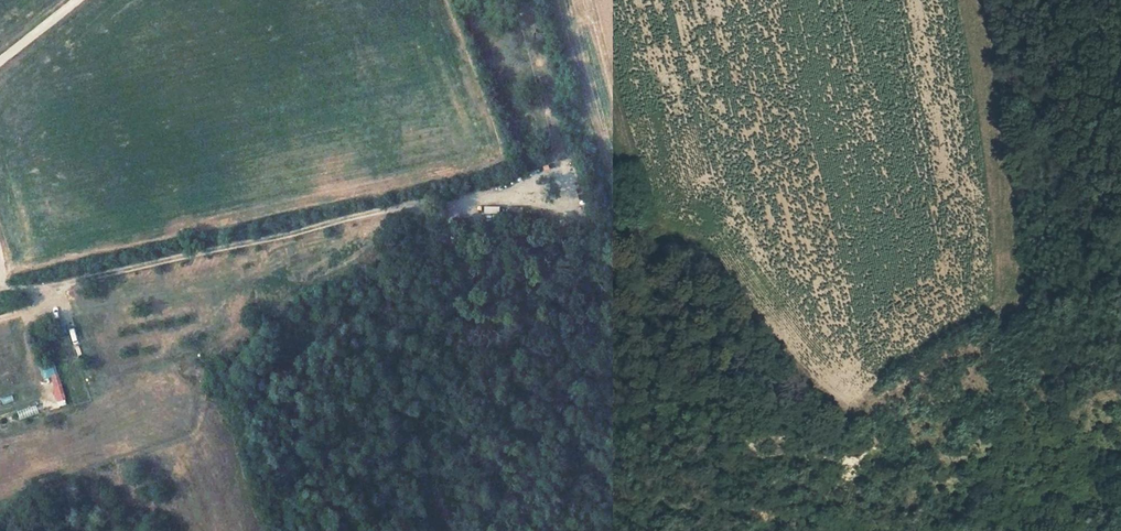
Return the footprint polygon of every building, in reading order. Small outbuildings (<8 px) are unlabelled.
[(65,406),(59,366),(39,369),(45,410),(65,406)] [(19,418),(39,413),(37,405),(17,410),(19,418)]
